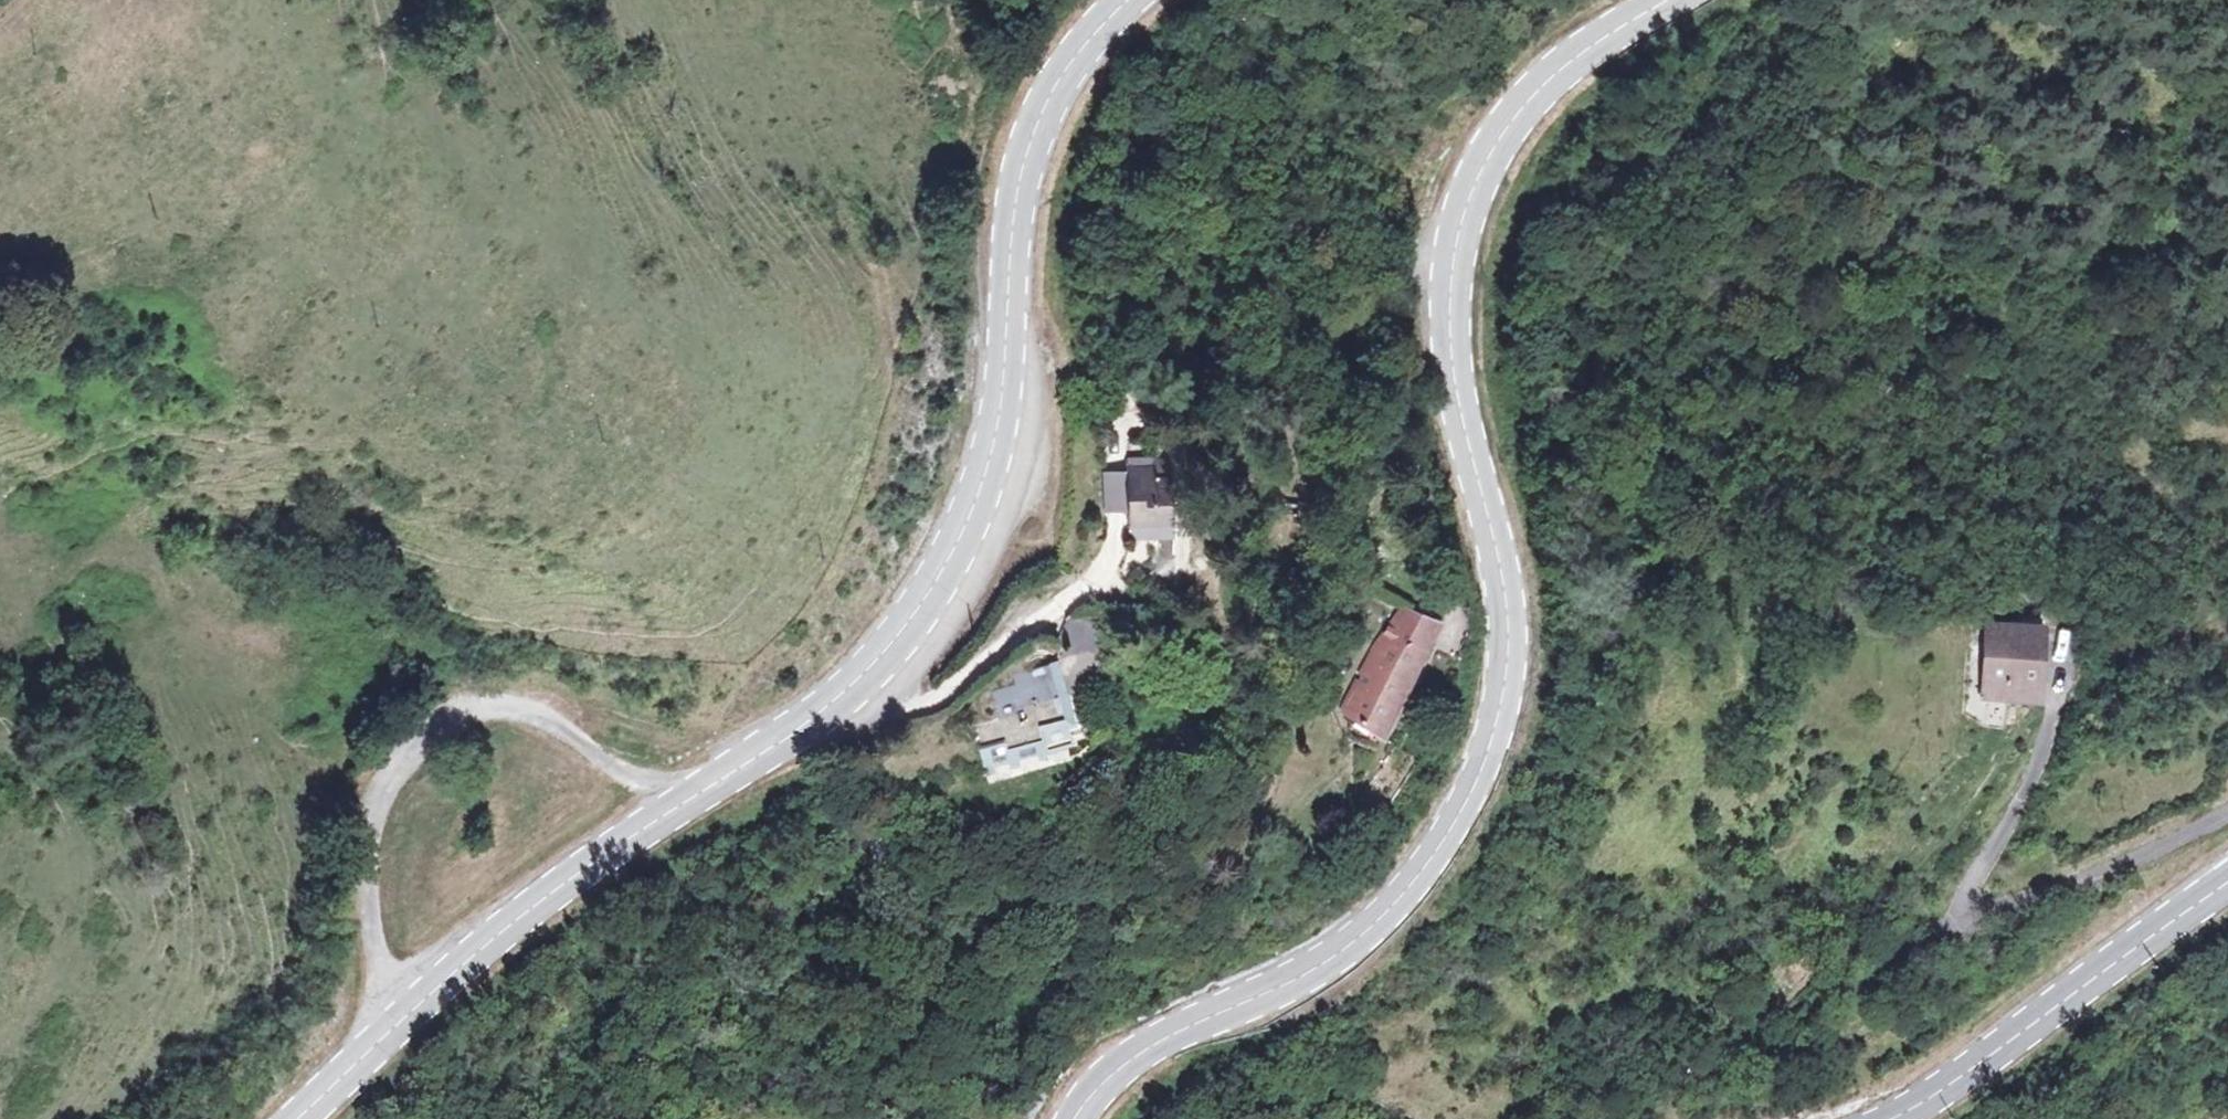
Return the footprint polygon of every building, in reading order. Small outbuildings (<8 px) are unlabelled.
[(1132,480),(1134,530),(1174,529),(1173,488),(1158,488),(1158,477),(1132,480)] [(1348,710),(1384,730),(1440,622),(1406,601),(1348,710)] [(1087,662),(1109,641),(1077,610),(1056,631),(1087,662)] [(1977,706),(2042,706),(2046,624),(1985,621),(1977,706)] [(1037,708),(993,718),(1000,771),(1012,770),(1010,764),(1021,762),(1023,768),(1036,763),(1034,757),(1048,752),(1050,762),(1064,758),(1058,725),(1080,718),(1076,692),(1037,700),(1037,708)]
